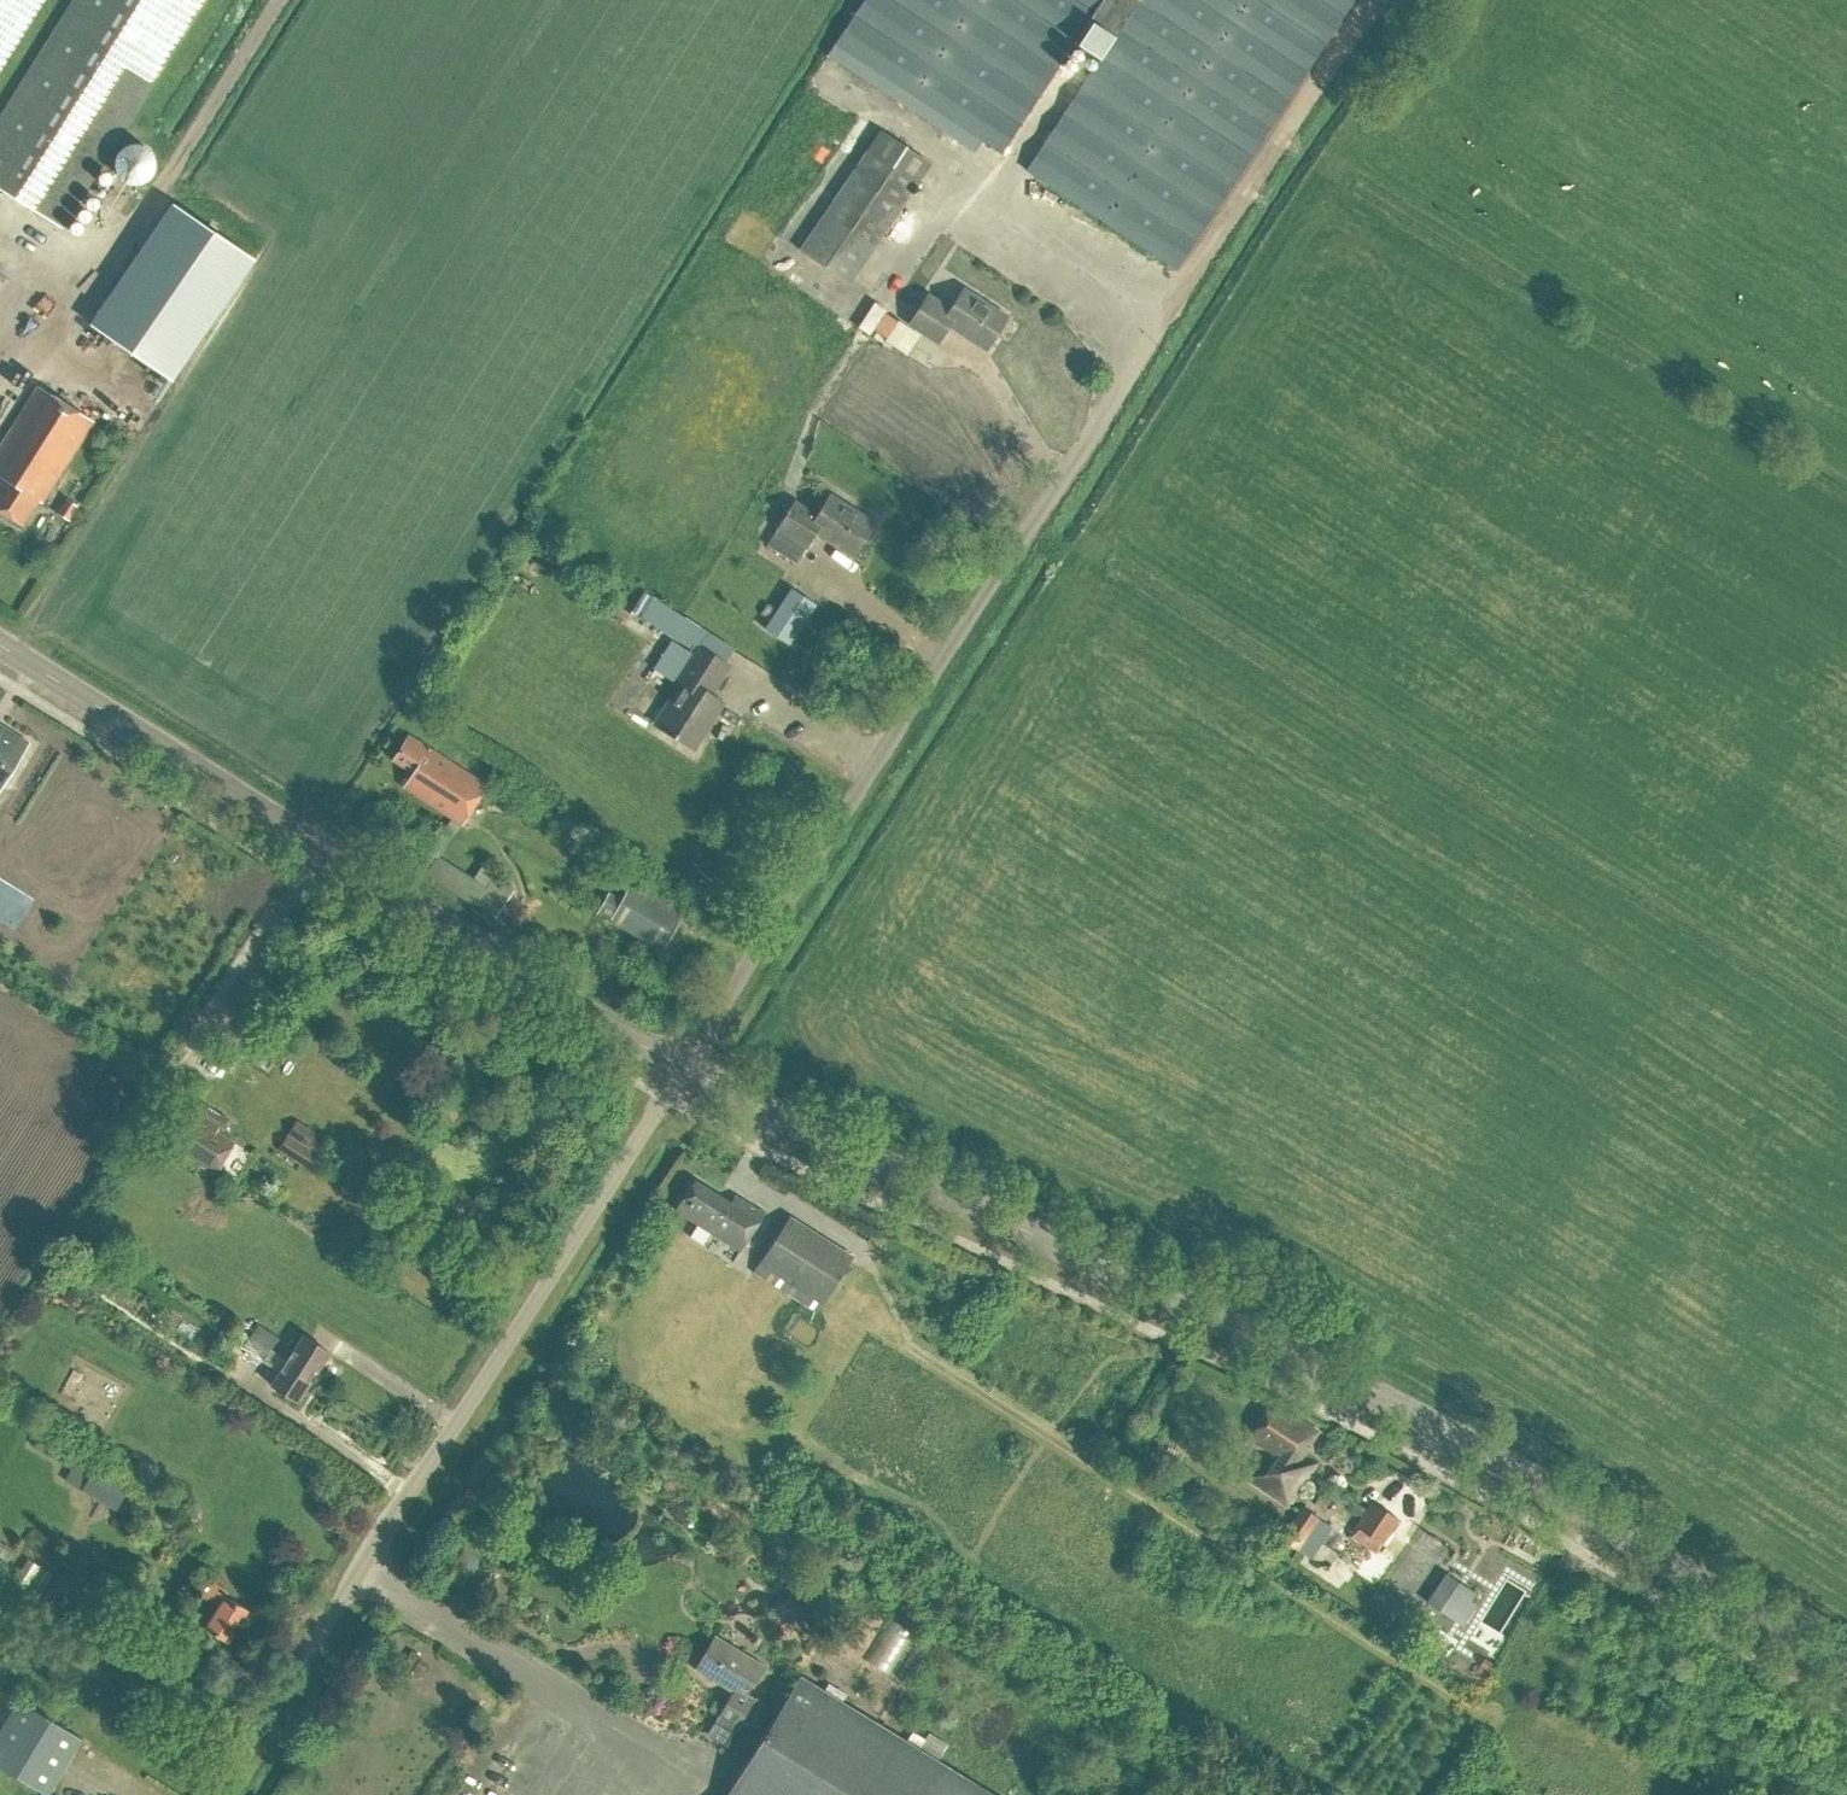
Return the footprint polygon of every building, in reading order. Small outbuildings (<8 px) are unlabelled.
[(0,111),(0,188),(65,230),(210,0),(70,0),(0,111)] [(43,0),(0,0),(0,70),(43,0)] [(1141,0),(863,0),(838,38),(1007,149),(1073,50),(1098,66),(1031,167),(1185,268),(1363,0),(1142,0),(1141,0)] [(849,282),(929,163),(879,130),(799,249),(849,282)] [(149,149),(136,146),(124,151),(118,164),(121,177),(133,185),(146,184),(156,174),(157,160),(149,149)] [(170,200),(87,321),(119,344),(168,377),(251,256),(170,200)] [(1011,318),(965,289),(952,309),(929,294),(909,325),(940,345),(952,326),(990,350),(1011,318)] [(886,315),(875,330),(886,338),(897,322),(886,315)] [(91,422),(38,388),(0,447),(0,476),(3,478),(0,482),(0,510),(22,524),(37,499),(40,501),(91,422)] [(876,523),(831,495),(816,518),(793,503),(777,529),(766,545),(797,564),(808,548),(816,535),(854,558),(876,523)] [(68,520),(78,506),(67,499),(58,513),(68,520)] [(944,509),(944,530),(955,530),(955,509),(944,509)] [(789,589),(764,628),(789,644),(814,604),(789,589)] [(644,591),(631,610),(664,631),(689,647),(701,628),(677,612),(644,591)] [(636,634),(657,643),(663,630),(642,621),(636,634)] [(735,669),(699,645),(692,655),(676,644),(658,671),(683,687),(658,725),(696,750),(726,704),(717,698),(735,669)] [(28,742),(0,725),(0,787),(28,742)] [(462,823),(487,785),(408,734),(390,761),(412,775),(404,786),(462,823)] [(474,877),(441,854),(428,875),(496,917),(512,891),(495,873),(482,865),(474,877)] [(690,894),(703,902),(712,887),(699,879),(690,894)] [(682,915),(630,885),(622,900),(609,893),(598,912),(663,949),(682,915)] [(229,1119),(203,1102),(194,1115),(184,1109),(180,1115),(172,1110),(156,1135),(202,1164),(215,1172),(234,1143),(219,1133),(229,1119)] [(311,1168),(328,1139),(295,1119),(278,1148),(311,1168)] [(677,1214),(738,1255),(766,1212),(742,1196),(734,1207),(698,1183),(677,1214)] [(817,1312),(854,1256),(790,1215),(754,1271),(817,1312)] [(258,1326),(252,1336),(268,1347),(274,1337),(258,1326)] [(304,1334),(288,1360),(315,1377),(331,1352),(304,1334)] [(268,1347),(252,1336),(244,1348),(260,1359),(268,1347)] [(315,1377),(288,1360),(271,1385),(298,1402),(315,1377)] [(15,1382),(23,1393),(40,1381),(32,1370),(15,1382)] [(1247,1478),(1289,1504),(1316,1462),(1297,1466),(1295,1465),(1313,1435),(1316,1431),(1278,1407),(1273,1415),(1266,1411),(1265,1414),(1250,1437),(1278,1454),(1266,1474),(1247,1478)] [(80,1455),(66,1479),(116,1510),(131,1487),(81,1456),(80,1455)] [(1321,1489),(1314,1501),(1318,1504),(1326,1493),(1321,1489)] [(1397,1519),(1370,1501),(1349,1532),(1376,1550),(1397,1519)] [(154,1502),(145,1516),(157,1523),(166,1509),(154,1502)] [(1281,1538),(1298,1549),(1304,1553),(1325,1521),(1302,1506),(1281,1538)] [(1044,1545),(1050,1531),(1035,1524),(1029,1538),(1044,1545)] [(16,1546),(0,1537),(0,1573),(16,1546)] [(28,1558),(7,1590),(31,1606),(52,1574),(28,1558)] [(58,1573),(32,1612),(95,1654),(113,1626),(103,1619),(106,1615),(84,1601),(69,1623),(50,1611),(70,1581),(58,1573)] [(231,1640),(253,1608),(230,1592),(233,1588),(214,1576),(203,1591),(222,1604),(208,1625),(231,1640)] [(701,1611),(684,1612),(685,1629),(702,1628),(701,1611)] [(840,1675),(870,1634),(852,1621),(822,1662),(840,1675)] [(736,1728),(754,1699),(747,1695),(766,1665),(715,1634),(693,1669),(730,1692),(715,1716),(736,1728)] [(424,1679),(433,1664),(423,1657),(413,1672),(424,1679)] [(796,1677),(724,1794),(990,1794),(796,1677)] [(85,1736),(21,1698),(0,1733),(0,1763),(50,1793),(85,1736)] [(677,1719),(695,1732),(703,1721),(684,1708),(677,1719)]
